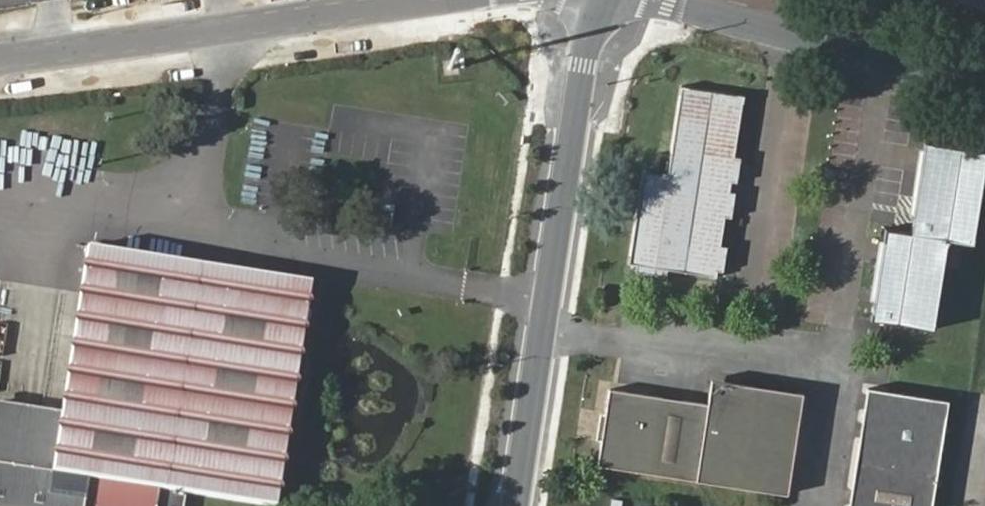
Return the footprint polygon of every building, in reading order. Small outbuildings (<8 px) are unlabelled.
[(984,17),(984,0),(950,0),(984,17)] [(645,176),(632,262),(719,276),(746,99),(683,89),(669,179),(645,176)] [(872,318),(936,327),(949,238),(973,241),(984,158),(984,148),(928,139),(913,229),(886,225),(872,318)] [(171,262),(94,250),(68,418),(0,408),(0,505),(135,505),(140,470),(171,262)] [(171,262),(140,470),(135,505),(185,505),(187,495),(259,505),(284,505),(317,283),(171,262)] [(603,461),(784,487),(799,388),(729,377),(713,387),(712,398),(614,384),(603,461)] [(947,392),(864,381),(847,505),(932,505),(947,392)]
